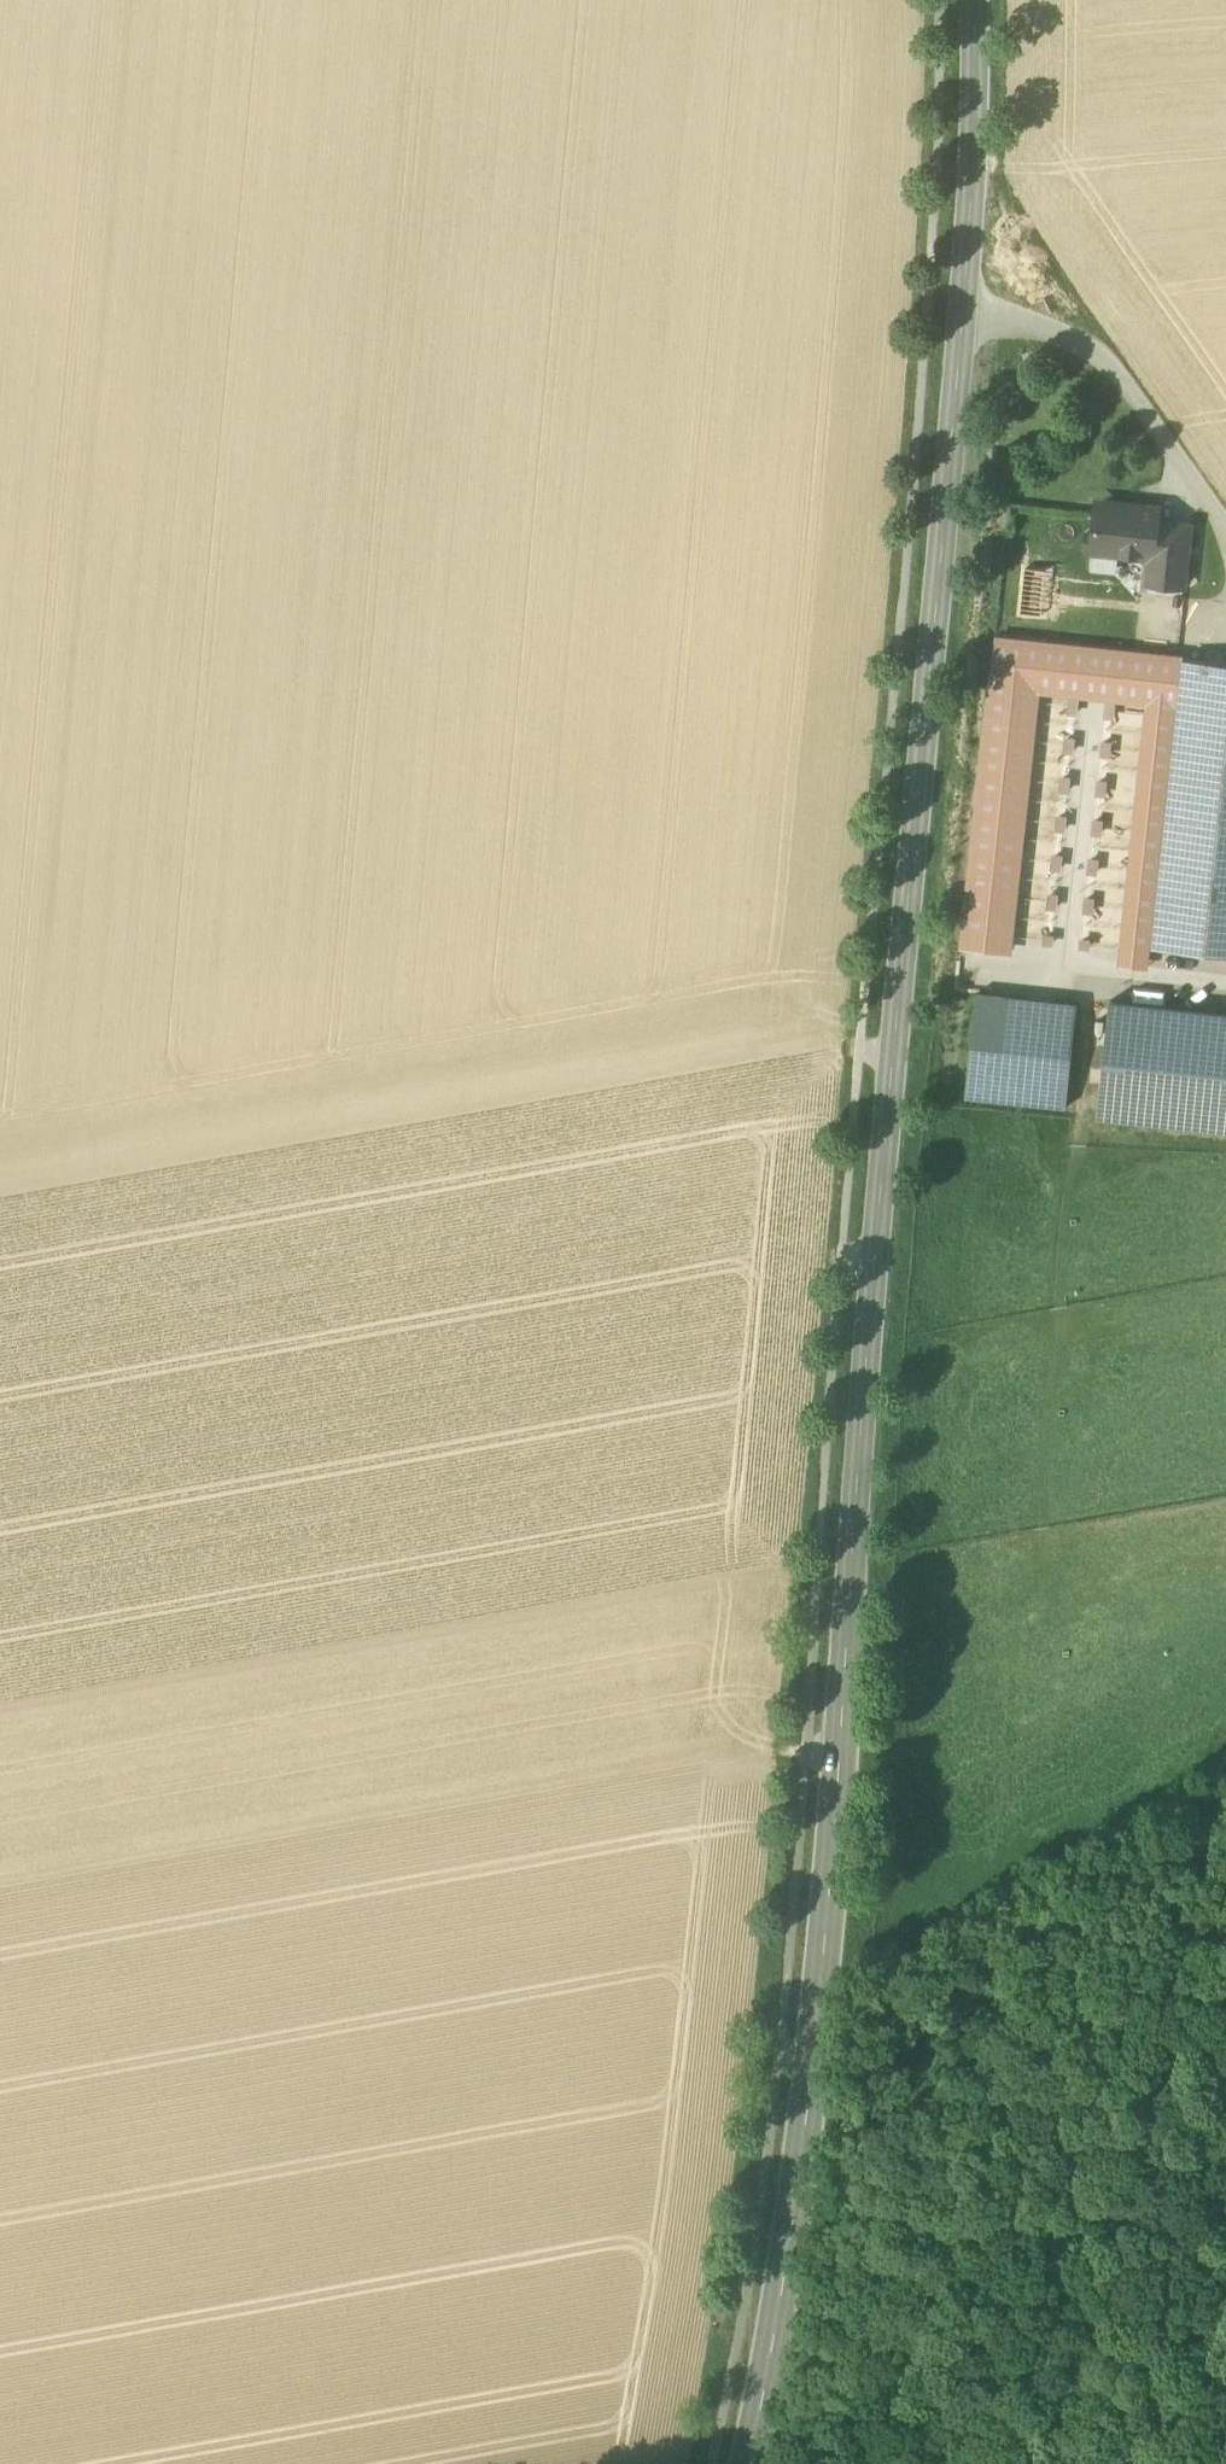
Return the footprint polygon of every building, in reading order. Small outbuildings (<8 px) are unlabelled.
[(1137,511),(1097,507),(1094,528),(1088,533),(1087,546),(1092,552),(1150,558),(1153,558),(1157,523),(1159,509),(1142,507),(1137,511)] [(1189,526),(1157,523),(1153,558),(1150,558),(1148,583),(1183,586),(1189,526)] [(1183,659),(1152,948),(1225,956),(1225,663),(1183,659)] [(1140,718),(988,702),(964,928),(1116,944),(1140,718)] [(969,992),(962,1098),(1064,1105),(1071,999),(969,992)] [(1106,999),(1101,1058),(1132,1061),(1132,1066),(1141,1067),(1142,1056),(1177,1059),(1176,1077),(1183,1078),(1181,1105),(1180,1105),(1178,1125),(1225,1129),(1225,1010),(1106,999)]
